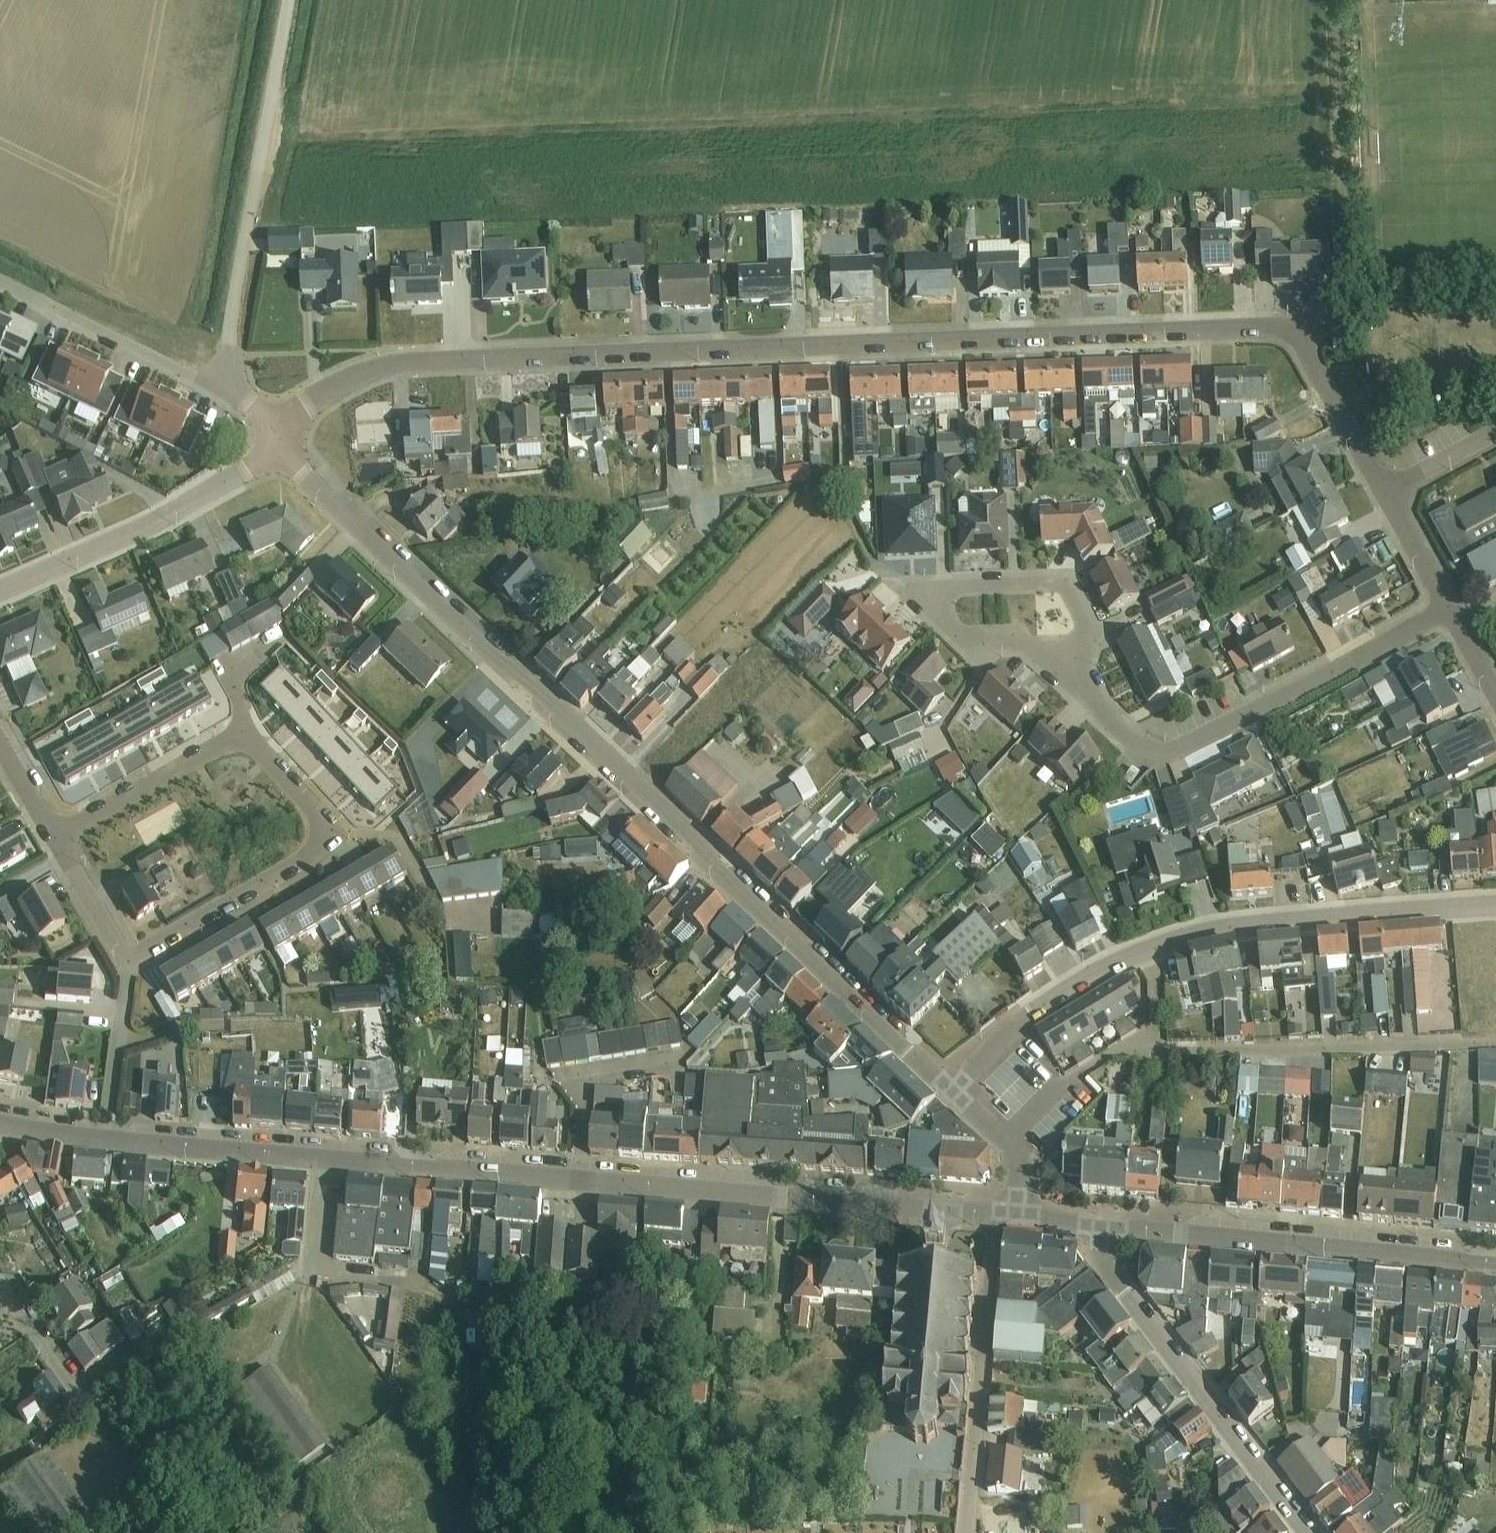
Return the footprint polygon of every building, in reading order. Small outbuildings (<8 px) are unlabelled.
[(1216,225),(1216,227),(1203,228),(1204,272),(1234,271),(1232,227),(1242,227),(1241,213),(1252,213),(1251,194),(1241,195),(1225,195),(1226,218),(1221,218),(1216,225)] [(1173,210),(1173,198),(1161,198),(1161,210),(1173,210)] [(1027,204),(1011,204),(1011,215),(1013,248),(1028,248),(1027,214),(1027,204)] [(906,208),(897,215),(902,223),(911,216),(906,208)] [(837,211),(823,212),(823,223),(837,222),(837,211)] [(702,219),(690,220),(690,229),(702,229),(702,219)] [(485,225),(467,226),(468,253),(486,253),(486,256),(484,256),(486,301),(519,300),(519,294),(547,293),(546,254),(515,255),(515,242),(486,243),(485,225)] [(468,253),(467,226),(441,227),(443,254),(468,253)] [(1119,249),(1129,249),(1128,227),(1108,228),(1110,264),(1090,265),(1091,293),(1120,292),(1119,249)] [(541,231),(541,244),(550,244),(551,231),(541,231)] [(769,271),(742,272),(743,302),(770,301),(770,306),(792,305),(791,273),(805,273),(804,246),(804,231),(777,232),(778,250),(779,270),(769,271)] [(950,258),(967,258),(967,243),(967,232),(966,231),(949,232),(950,258)] [(315,252),(315,232),(270,234),(271,254),(315,252)] [(1294,282),(1322,281),(1321,247),(1319,247),(1274,248),(1273,232),(1257,233),(1258,267),(1273,267),(1274,286),(1295,285),(1294,282)] [(871,258),(888,257),(887,233),(870,234),(871,258)] [(1070,255),(1081,254),(1081,233),(1069,234),(1069,243),(1059,244),(1060,262),(1061,262),(1061,268),(1040,269),(1041,295),(1072,294),(1070,255)] [(1163,263),(1164,290),(1189,289),(1187,234),(1173,234),(1174,262),(1163,263)] [(1327,235),(1319,235),(1319,247),(1321,247),(1327,246),(1327,235)] [(1137,252),(1149,251),(1149,239),(1137,240),(1137,252)] [(712,263),(725,262),(724,241),(711,241),(712,263)] [(1043,241),(1032,242),(1033,258),(1043,258),(1043,241)] [(629,270),(645,270),(644,245),(614,246),(615,263),(629,263),(629,270)] [(442,286),(454,285),(453,260),(439,261),(439,271),(428,272),(427,257),(407,258),(408,272),(394,273),(395,305),(443,303),(442,286)] [(980,297),(1021,296),(1019,258),(979,260),(980,297)] [(927,296),(953,295),(952,262),(926,264),(926,260),(907,260),(909,300),(927,300),(927,296)] [(332,308),(358,307),(356,261),(331,262),(331,264),(302,265),(303,293),(332,292),(332,308)] [(367,263),(367,275),(377,275),(376,262),(367,263)] [(853,299),(873,299),(872,262),(834,263),(835,303),(853,303),(853,299)] [(1164,290),(1163,263),(1138,264),(1139,292),(1164,290)] [(686,309),(711,309),(709,269),(661,271),(663,307),(686,306),(686,309)] [(591,313),(631,312),(630,273),(613,274),(614,281),(590,282),(591,313)] [(5,355),(20,362),(33,335),(0,319),(0,365),(5,355)] [(38,336),(34,346),(44,351),(49,341),(38,336)] [(34,381),(33,384),(69,401),(79,381),(88,361),(65,350),(63,354),(50,348),(34,381)] [(79,381),(69,401),(106,418),(123,382),(120,381),(109,376),(111,372),(88,361),(79,381)] [(22,370),(7,363),(1,376),(10,380),(13,374),(19,377),(22,370)] [(1167,364),(1142,365),(1142,381),(1143,393),(1143,405),(1144,419),(1157,418),(1156,406),(1169,406),(1168,392),(1168,381),(1167,364)] [(1191,364),(1167,364),(1168,381),(1168,392),(1180,392),(1180,403),(1181,417),(1193,417),(1193,403),(1192,391),(1192,381),(1191,364)] [(1133,366),(1108,367),(1109,381),(1110,395),(1110,408),(1120,407),(1119,402),(1127,402),(1135,402),(1134,394),(1134,381),(1133,366)] [(1110,395),(1108,367),(1084,368),(1086,432),(1087,440),(1098,439),(1097,410),(1110,409),(1110,395)] [(1075,368),(1051,369),(1052,400),(1064,400),(1065,422),(1073,422),(1077,422),(1075,368)] [(1053,409),(1052,400),(1051,369),(1025,370),(1026,397),(1023,397),(1023,398),(1024,424),(1036,424),(1036,410),(1053,409)] [(1017,371),(993,372),(993,381),(994,399),(994,413),(995,424),(1011,424),(1011,425),(1024,425),(1024,424),(1023,398),(1018,398),(1018,381),(1017,371)] [(960,372),(935,373),(935,381),(936,401),(936,414),(960,413),(960,400),(961,400),(960,381),(960,372)] [(994,413),(993,372),(968,373),(969,409),(982,408),(982,413),(994,413)] [(831,373),(806,375),(807,402),(820,401),(821,415),(821,427),(833,427),(832,401),(832,381),(831,373)] [(935,373),(910,374),(910,381),(911,402),(912,415),(936,414),(936,401),(935,381),(935,373)] [(877,375),(878,403),(891,402),(891,415),(894,414),(895,428),(908,428),(907,414),(907,402),(903,402),(902,374),(877,375)] [(807,402),(806,375),(781,376),(784,439),(797,439),(795,403),(807,402)] [(878,403),(877,375),(852,376),(855,447),(869,447),(867,404),(878,403)] [(1242,376),(1243,407),(1268,406),(1267,375),(1242,376)] [(748,377),(749,405),(763,404),(765,449),(776,449),(773,376),(748,377)] [(1243,407),(1242,376),(1216,377),(1218,408),(1243,407)] [(725,406),(724,406),(724,418),(725,432),(726,451),(726,460),(737,459),(735,406),(749,405),(748,377),(724,378),(725,406)] [(724,378),(700,379),(701,407),(724,406),(725,406),(724,378)] [(701,407),(700,379),(675,380),(678,468),(689,468),(687,423),(692,423),(691,407),(701,407)] [(649,381),(636,382),(638,435),(650,434),(649,409),(666,409),(665,381),(665,380),(649,381)] [(638,435),(636,382),(606,383),(607,411),(623,410),(624,435),(638,435)] [(131,387),(114,422),(151,440),(170,400),(147,389),(145,393),(131,387)] [(48,420),(54,397),(42,394),(36,417),(48,420)] [(600,475),(610,474),(605,446),(601,420),(598,419),(597,395),(562,398),(561,417),(570,417),(571,431),(577,430),(577,435),(584,435),(584,440),(594,439),(600,475)] [(170,400),(151,440),(187,457),(204,421),(193,416),(191,415),(193,411),(170,400)] [(69,406),(65,417),(87,425),(91,415),(69,406)] [(542,446),(541,414),(500,416),(502,448),(542,446)] [(725,432),(724,418),(713,419),(713,432),(725,432)] [(473,457),(472,424),(462,425),(462,419),(461,419),(433,421),(434,441),(435,440),(447,440),(448,458),(451,458),(451,466),(436,467),(436,474),(436,480),(444,480),(469,479),(469,477),(470,476),(469,457),(473,457)] [(436,467),(434,441),(433,421),(433,420),(432,420),(431,420),(411,421),(412,436),(413,445),(409,445),(406,445),(406,454),(406,464),(414,463),(421,463),(421,467),(422,474),(436,474),(436,467)] [(1276,420),(1253,433),(1260,444),(1282,432),(1276,420)] [(43,421),(39,428),(52,435),(55,428),(43,421)] [(1216,422),(1203,423),(1204,446),(1217,446),(1217,437),(1216,422)] [(1125,423),(1111,424),(1112,450),(1126,450),(1125,423)] [(1204,446),(1203,423),(1181,424),(1182,447),(1204,446)] [(1024,430),(1024,425),(1011,425),(1012,441),(1025,441),(1024,431),(1024,430)] [(53,437),(63,442),(67,433),(57,428),(53,437)] [(67,433),(63,442),(93,457),(97,447),(67,433)] [(938,458),(945,458),(967,457),(966,436),(937,438),(938,458)] [(752,459),(751,437),(740,437),(741,459),(752,459)] [(1152,438),(1141,439),(1141,449),(1152,448),(1152,438)] [(1087,440),(1082,440),(1083,451),(1099,451),(1098,439),(1087,440)] [(217,440),(212,450),(224,455),(228,445),(217,440)] [(926,442),(910,443),(910,458),(927,457),(926,442)] [(1260,444),(1253,445),(1254,471),(1270,471),(1277,483),(1273,484),(1290,515),(1306,507),(1332,492),(1315,461),(1301,468),(1295,457),(1288,443),(1260,444)] [(879,446),(869,447),(869,459),(880,459),(879,446)] [(97,447),(93,457),(100,460),(104,450),(97,447)] [(893,447),(881,448),(881,459),(894,459),(893,447)] [(482,449),(484,479),(498,478),(497,448),(482,449)] [(38,490),(26,464),(24,459),(20,450),(13,453),(19,467),(13,469),(25,496),(38,490)] [(1117,455),(1115,458),(1116,462),(1119,465),(1122,467),(1126,466),(1129,463),(1130,460),(1130,456),(1127,453),(1124,451),(1120,452),(1117,455)] [(38,453),(24,459),(26,464),(38,490),(48,485),(64,520),(65,520),(68,526),(93,515),(90,509),(112,499),(100,472),(98,473),(91,457),(68,467),(66,463),(46,471),(38,453)] [(1019,492),(1019,486),(1017,456),(1001,456),(1003,493),(1019,492)] [(1025,456),(1017,456),(1019,486),(1026,486),(1025,456)] [(704,457),(692,457),(692,467),(704,467),(704,457)] [(812,458),(812,468),(821,468),(821,457),(812,458)] [(0,458),(0,472),(6,473),(10,460),(0,458)] [(945,458),(938,458),(929,459),(930,486),(947,485),(945,458)] [(1157,458),(1144,459),(1144,469),(1157,469),(1157,458)] [(946,468),(954,475),(962,466),(954,459),(946,468)] [(920,464),(908,465),(908,479),(921,478),(920,464)] [(786,470),(788,483),(804,480),(802,467),(786,470)] [(469,479),(444,480),(444,493),(469,492),(469,479)] [(458,510),(450,518),(434,502),(438,499),(429,490),(411,507),(419,516),(413,522),(429,538),(435,532),(445,542),(468,520),(458,510)] [(1349,522),(1332,492),(1306,507),(1322,536),(1309,543),(1316,555),(1341,541),(1335,530),(1349,522)] [(667,493),(640,498),(642,511),(669,506),(667,493)] [(1466,559),(1483,591),(1495,584),(1495,498),(1491,501),(1488,496),(1456,514),(1453,508),(1435,518),(1460,562),(1466,559)] [(38,527),(26,499),(0,511),(0,557),(14,551),(9,540),(38,527)] [(1008,551),(1005,499),(963,501),(960,504),(960,519),(962,553),(1008,551)] [(888,556),(936,554),(934,502),(886,504),(888,556)] [(636,503),(620,506),(622,517),(638,514),(636,503)] [(874,519),(874,508),(862,508),(862,519),(874,519)] [(1108,537),(1095,510),(1041,513),(1043,546),(1075,544),(1085,565),(1115,550),(1117,555),(1126,550),(1153,537),(1144,519),(1108,537)] [(294,557),(300,550),(314,536),(292,516),(288,520),(280,512),(268,518),(266,514),(242,524),(255,553),(279,542),(294,557)] [(632,562),(655,539),(637,521),(614,545),(632,562)] [(1224,548),(1239,540),(1230,523),(1215,531),(1224,548)] [(1349,589),(1362,612),(1390,597),(1377,574),(1359,541),(1334,554),(1340,566),(1355,558),(1367,580),(1349,589)] [(188,593),(185,585),(214,573),(202,543),(153,564),(166,593),(169,602),(188,593)] [(673,556),(661,544),(651,554),(663,566),(673,556)] [(1296,575),(1313,566),(1303,546),(1285,556),(1296,575)] [(1126,550),(1117,555),(1121,564),(1123,563),(1130,559),(1126,550)] [(554,595),(563,585),(534,557),(524,567),(523,567),(501,590),(504,593),(501,596),(509,604),(512,601),(531,619),(554,595)] [(352,621),(374,598),(348,572),(350,571),(339,560),(315,585),(352,621)] [(1110,614),(1140,599),(1123,563),(1121,564),(1092,578),(1110,614)] [(1362,612),(1349,589),(1334,598),(1323,577),(1319,568),(1301,578),(1299,575),(1288,581),(1302,607),(1313,601),(1317,608),(1321,605),(1334,628),(1362,612)] [(283,612),(313,582),(301,570),(272,601),(283,612)] [(241,619),(249,614),(230,572),(216,578),(236,622),(241,619)] [(1190,594),(1197,591),(1190,576),(1182,580),(1147,597),(1154,612),(1177,601),(1190,594)] [(608,580),(576,608),(592,625),(624,598),(608,580)] [(111,630),(148,613),(137,588),(108,601),(102,587),(85,594),(99,626),(79,635),(89,658),(118,646),(111,630)] [(821,587),(789,621),(806,637),(838,603),(821,587)] [(1288,589),(1272,598),(1280,613),(1296,604),(1288,589)] [(251,591),(243,600),(251,606),(258,597),(251,591)] [(1190,594),(1177,601),(1177,602),(1152,614),(1157,625),(1158,627),(1183,614),(1182,612),(1195,605),(1194,604),(1201,600),(1197,591),(1190,594)] [(888,668),(911,644),(882,616),(886,612),(868,596),(836,629),(854,646),(859,640),(888,668)] [(270,602),(249,614),(241,619),(253,640),(282,623),(270,602)] [(0,632),(0,666),(1,669),(7,667),(29,657),(31,656),(33,659),(56,649),(40,614),(0,632)] [(210,634),(222,628),(216,616),(204,622),(210,634)] [(241,619),(236,622),(220,631),(221,633),(231,650),(232,651),(253,640),(241,619)] [(668,619),(653,635),(660,641),(675,625),(668,619)] [(542,662),(537,667),(557,685),(567,674),(578,662),(572,657),(595,633),(582,620),(575,627),(571,631),(567,635),(560,643),(559,644),(550,654),(542,662)] [(1280,621),(1238,645),(1241,650),(1251,669),(1253,673),(1295,649),(1280,621)] [(1158,627),(1157,625),(1147,630),(1120,644),(1135,674),(1173,655),(1158,627)] [(426,688),(448,664),(407,626),(385,649),(426,688)] [(221,633),(200,644),(205,652),(210,662),(231,650),(221,633)] [(680,671),(687,663),(697,654),(680,637),(663,654),(680,671)] [(1205,641),(1210,652),(1219,647),(1214,637),(1205,641)] [(359,672),(382,647),(372,638),(349,662),(359,672)] [(570,684),(563,692),(581,709),(582,708),(591,699),(594,702),(605,690),(618,676),(604,662),(612,655),(604,648),(583,670),(570,684)] [(645,677),(662,659),(652,649),(602,702),(621,720),(638,701),(629,693),(636,686),(645,677)] [(933,685),(947,671),(929,654),(905,679),(913,686),(904,695),(926,716),(945,696),(933,685)] [(734,655),(727,662),(733,667),(740,660),(734,655)] [(1173,655),(1135,674),(1150,704),(1177,691),(1175,687),(1186,682),(1173,655)] [(1390,679),(1386,681),(1388,683),(1401,706),(1415,698),(1446,681),(1432,656),(1399,674),(1390,679)] [(720,657),(709,668),(690,688),(701,700),(732,668),(720,657)] [(94,671),(102,667),(98,659),(91,663),(94,671)] [(329,662),(327,665),(328,668),(331,669),(334,669),(336,666),(335,663),(332,661),(329,662)] [(676,675),(668,683),(674,688),(681,680),(685,684),(696,672),(687,663),(680,671),(676,675)] [(311,699),(282,668),(259,689),(288,721),(311,699)] [(1030,727),(1022,720),(1036,705),(1012,682),(1014,679),(1004,669),(979,696),(1015,728),(1022,736),(1030,727)] [(1384,669),(1365,679),(1371,692),(1388,683),(1386,681),(1390,679),(1384,669)] [(161,672),(149,679),(153,686),(165,679),(161,672)] [(1193,697),(1218,684),(1212,672),(1187,684),(1193,697)] [(329,683),(321,674),(315,679),(323,688),(329,683)] [(47,698),(37,675),(15,685),(13,686),(23,709),(25,708),(47,698)] [(196,676),(159,697),(174,724),(211,703),(196,676)] [(149,679),(136,686),(139,690),(140,693),(153,686),(149,679)] [(1365,679),(1354,685),(1360,698),(1371,692),(1365,679)] [(1398,731),(1387,736),(1393,749),(1413,739),(1409,730),(1427,721),(1429,724),(1460,706),(1446,681),(1415,698),(1401,706),(1388,713),(1398,731)] [(338,691),(329,683),(323,688),(332,697),(338,691)] [(843,704),(855,715),(875,694),(864,683),(843,704)] [(664,687),(627,726),(643,742),(666,718),(660,712),(674,697),(670,692),(664,687)] [(159,697),(123,717),(138,745),(174,724),(159,697)] [(339,730),(311,699),(288,721),(317,751),(339,730)] [(487,763),(507,743),(466,704),(448,723),(461,735),(449,748),(458,756),(475,739),(485,749),(479,755),(487,763)] [(367,720),(358,712),(354,716),(353,718),(361,726),(367,720)] [(88,713),(76,720),(80,727),(92,720),(91,717),(88,713)] [(855,722),(866,732),(874,723),(863,713),(855,722)] [(901,740),(925,730),(919,716),(895,726),(901,740)] [(123,717),(86,738),(102,765),(138,745),(123,717)] [(76,720),(64,727),(68,734),(80,727),(76,720)] [(1031,746),(1075,787),(1101,759),(1074,734),(1070,738),(1053,722),(1031,746)] [(734,725),(723,735),(732,745),(743,735),(734,725)] [(1453,726),(1428,738),(1434,751),(1447,779),(1448,779),(1456,776),(1456,777),(1469,771),(1468,768),(1484,761),(1480,752),(1495,745),(1485,725),(1459,738),(1453,726)] [(368,761),(339,730),(317,751),(345,782),(368,761)] [(766,734),(761,739),(773,751),(778,746),(766,734)] [(870,736),(862,741),(869,752),(877,747),(870,736)] [(919,736),(890,747),(896,762),(899,761),(907,758),(925,750),(919,736)] [(86,738),(49,759),(65,786),(102,765),(86,738)] [(1181,790),(1193,826),(1196,835),(1218,826),(1210,809),(1273,778),(1254,740),(1238,748),(1242,755),(1195,779),(1197,782),(1181,790)] [(397,749),(388,741),(383,747),(392,755),(397,749)] [(1010,757),(1018,764),(1027,755),(1018,748),(1010,757)] [(703,752),(667,790),(703,825),(739,787),(703,752)] [(539,797),(563,771),(545,754),(532,767),(527,761),(515,774),(513,771),(495,791),(504,800),(522,781),(539,797)] [(954,756),(940,764),(950,782),(965,774),(954,756)] [(1285,759),(1279,762),(1283,769),(1289,766),(1297,762),(1293,756),(1286,760),(1285,759)] [(907,758),(899,761),(904,775),(913,772),(907,758)] [(397,792),(368,761),(345,782),(374,813),(397,792)] [(976,770),(971,776),(979,789),(990,777),(980,768),(978,771),(976,770)] [(490,784),(476,770),(447,800),(448,801),(445,805),(458,817),(490,784)] [(792,784),(795,786),(773,798),(776,805),(747,821),(738,812),(715,836),(735,855),(758,831),(815,800),(819,795),(807,773),(805,771),(792,784)] [(1134,807),(1155,797),(1146,776),(1091,800),(1102,825),(1123,816),(1126,821),(1138,816),(1134,807)] [(854,779),(847,786),(851,790),(848,794),(855,802),(866,792),(858,783),(854,779)] [(1429,804),(1454,792),(1448,779),(1447,779),(1422,790),(1429,804)] [(580,818),(604,839),(630,811),(600,783),(597,787),(595,786),(583,799),(550,807),(550,809),(548,809),(552,825),(580,818)] [(1174,833),(1193,826),(1181,790),(1162,797),(1174,833)] [(1495,813),(1495,792),(1478,795),(1481,815),(1495,813)] [(963,836),(978,820),(952,795),(936,804),(933,807),(963,836)] [(505,820),(545,810),(533,800),(505,807),(503,810),(505,820)] [(1297,805),(1287,810),(1292,821),(1302,817),(1297,805)] [(630,811),(604,839),(638,871),(635,874),(635,875),(636,879),(648,866),(653,871),(672,850),(641,822),(638,819),(630,811)] [(1446,832),(1447,845),(1439,846),(1441,872),(1453,871),(1454,879),(1481,877),(1479,849),(1474,812),(1455,813),(1457,832),(1446,832)] [(405,814),(399,819),(411,840),(418,836),(405,814)] [(756,875),(805,826),(794,815),(788,822),(767,843),(760,836),(739,858),(756,875)] [(865,825),(856,816),(846,826),(855,835),(865,825)] [(810,821),(805,826),(756,875),(774,892),(795,870),(790,866),(799,856),(797,854),(809,841),(820,830),(810,821)] [(1379,843),(1397,842),(1397,822),(1379,823),(1379,843)] [(1040,824),(1030,834),(1034,842),(1046,835),(1040,824)] [(1495,876),(1495,829),(1491,829),(1492,845),(1481,846),(1484,877),(1495,876)] [(988,830),(979,838),(987,847),(996,838),(988,830)] [(1217,830),(1209,833),(1215,846),(1222,843),(1217,830)] [(1201,852),(1200,851),(1174,860),(1170,848),(1163,850),(1158,836),(1156,837),(1154,831),(1110,846),(1119,873),(1124,872),(1128,885),(1121,887),(1129,910),(1158,900),(1154,888),(1180,880),(1182,887),(1209,878),(1201,852)] [(26,857),(11,832),(0,839),(0,872),(26,857)] [(839,834),(829,843),(836,850),(845,841),(839,834)] [(1377,866),(1370,847),(1362,850),(1357,835),(1342,840),(1347,855),(1329,861),(1339,895),(1381,883),(1383,890),(1403,884),(1393,861),(1377,866)] [(470,840),(454,844),(458,860),(474,857),(470,840)] [(596,840),(587,841),(588,854),(597,854),(596,840)] [(567,858),(582,857),(581,844),(566,845),(567,858)] [(818,852),(777,895),(795,912),(814,891),(829,876),(820,867),(827,860),(834,853),(826,844),(818,852)] [(1011,857),(1023,877),(1041,865),(1028,846),(1011,857)] [(1260,873),(1259,858),(1258,846),(1229,848),(1234,898),(1273,894),(1271,872),(1260,873)] [(143,874),(164,862),(157,849),(136,861),(143,874)] [(541,850),(542,860),(561,859),(560,849),(541,850)] [(636,879),(635,875),(616,880),(619,890),(638,885),(641,887),(644,883),(650,889),(661,878),(671,887),(690,867),(672,850),(653,871),(648,866),(636,879)] [(1318,860),(1315,850),(1303,854),(1307,864),(1318,860)] [(372,865),(386,890),(409,877),(394,852),(372,865)] [(1409,855),(1410,871),(1429,870),(1428,855),(1409,855)] [(445,859),(424,862),(428,870),(449,867),(445,859)] [(842,916),(870,887),(856,874),(855,874),(846,865),(850,862),(848,860),(827,883),(816,894),(835,912),(818,930),(824,935),(827,938),(824,941),(825,942),(843,959),(850,951),(864,936),(842,916)] [(504,862),(487,865),(492,897),(504,895),(504,862)] [(205,875),(199,864),(194,867),(192,876),(194,881),(205,875)] [(386,890),(372,865),(350,878),(365,903),(386,890)] [(492,897),(487,865),(476,867),(481,898),(492,897)] [(164,884),(172,879),(165,867),(152,875),(150,874),(122,891),(138,920),(159,907),(151,893),(159,888),(161,892),(167,889),(164,884)] [(481,898),(476,867),(464,869),(469,900),(481,898)] [(469,900),(464,869),(453,870),(458,902),(469,900)] [(458,902),(453,870),(430,874),(447,904),(458,902)] [(1300,877),(1304,895),(1317,892),(1313,874),(1300,877)] [(995,889),(984,877),(975,886),(986,898),(995,889)] [(350,878),(329,891),(343,916),(365,903),(350,878)] [(1060,922),(1077,952),(1101,939),(1088,915),(1100,909),(1087,881),(1063,893),(1074,914),(1060,922)] [(65,925),(45,891),(28,902),(21,890),(0,902),(0,911),(7,923),(24,914),(39,940),(65,925)] [(329,891),(307,903),(322,929),(327,938),(341,930),(335,921),(343,916),(329,891)] [(675,914),(686,923),(673,938),(684,948),(700,930),(706,936),(707,935),(727,914),(708,896),(705,900),(695,891),(675,914)] [(420,895),(408,902),(419,920),(430,913),(420,895)] [(657,929),(675,910),(662,898),(644,917),(657,929)] [(307,903),(285,916),(300,941),(322,929),(307,903)] [(563,908),(571,927),(582,923),(574,904),(563,908)] [(991,914),(982,904),(973,913),(978,918),(981,922),(990,914),(991,914)] [(759,932),(735,910),(713,934),(730,949),(714,967),(721,973),(759,932)] [(504,913),(504,937),(532,937),(532,913),(504,913)] [(990,914),(981,922),(1003,946),(1026,981),(1047,968),(1032,945),(1021,951),(1014,939),(1013,940),(1005,930),(1005,931),(990,914)] [(300,941),(285,916),(262,930),(277,955),(300,941)] [(961,985),(1003,946),(981,922),(978,918),(932,958),(933,959),(924,968),(889,1002),(913,1026),(943,996),(933,987),(948,972),(961,985)] [(1052,921),(1030,935),(1044,957),(1065,943),(1052,921)] [(1442,950),(1440,925),(1411,927),(1418,1014),(1433,1013),(1430,973),(1428,973),(1427,952),(1442,950)] [(251,926),(229,939),(243,965),(266,952),(251,926)] [(884,926),(848,963),(872,986),(893,965),(904,954),(908,950),(884,926)] [(1411,927),(1382,929),(1384,955),(1406,953),(1407,958),(1403,960),(1404,971),(1403,971),(1407,1015),(1418,1014),(1411,927)] [(1384,955),(1382,929),(1360,931),(1362,962),(1376,961),(1377,978),(1373,978),(1376,1017),(1389,1016),(1384,955)] [(1351,958),(1349,932),(1318,934),(1320,959),(1317,959),(1322,1019),(1338,1017),(1334,976),(1329,977),(1328,960),(1351,958)] [(455,934),(457,978),(474,980),(472,935),(455,934)] [(716,943),(707,935),(706,936),(692,952),(688,956),(697,965),(701,960),(716,943)] [(745,979),(737,988),(748,997),(751,994),(752,993),(761,983),(765,979),(783,959),(785,957),(762,935),(760,937),(741,957),(751,966),(748,969),(741,976),(745,979)] [(1301,937),(1280,939),(1284,972),(1285,991),(1317,988),(1316,981),(1314,957),(1303,958),(1301,937)] [(243,965),(229,939),(207,952),(221,977),(243,965)] [(901,963),(875,989),(889,1002),(924,968),(915,960),(928,947),(920,939),(904,954),(908,958),(902,964),(901,963)] [(1284,972),(1280,939),(1258,941),(1260,962),(1249,964),(1252,991),(1274,989),(1273,981),(1272,973),(1284,972)] [(1225,1002),(1225,1003),(1237,1000),(1232,974),(1241,972),(1235,943),(1214,948),(1225,1002)] [(1192,956),(1177,960),(1182,984),(1197,981),(1201,998),(1210,996),(1212,1007),(1213,1019),(1225,1019),(1224,1006),(1224,1003),(1225,1003),(1225,1002),(1214,948),(1192,953),(1192,956)] [(221,977),(207,952),(185,964),(199,990),(221,977)] [(768,982),(776,989),(756,1011),(769,1023),(786,1010),(780,1005),(788,997),(806,977),(788,960),(768,982)] [(199,990),(185,964),(163,977),(177,1002),(199,990)] [(431,966),(432,975),(444,974),(443,965),(431,966)] [(432,975),(431,966),(420,967),(421,976),(432,975)] [(632,976),(643,999),(656,992),(645,969),(632,976)] [(375,972),(376,980),(387,979),(387,970),(375,972)] [(89,1004),(91,975),(59,972),(57,988),(46,987),(45,1000),(89,1004)] [(376,980),(375,972),(364,973),(365,981),(376,980)] [(332,976),(320,977),(321,985),(332,984),(332,976)] [(321,985),(320,977),(309,978),(309,986),(321,985)] [(833,1002),(806,977),(788,997),(795,1004),(792,1007),(797,1012),(800,1008),(814,1022),(833,1002)] [(1102,990),(1130,1036),(1137,1032),(1132,1022),(1127,1021),(1125,1017),(1143,1006),(1124,977),(1102,990)] [(710,995),(707,979),(692,982),(695,998),(710,995)] [(13,988),(0,986),(0,1007),(11,1008),(13,988)] [(331,994),(332,1011),(382,1007),(381,990),(331,994)] [(1102,990),(1081,1003),(1099,1033),(1114,1023),(1117,1027),(1116,1030),(1122,1041),(1130,1036),(1102,990)] [(687,992),(679,1001),(688,1009),(696,1001),(687,992)] [(168,993),(157,999),(171,1024),(182,1018),(168,993)] [(496,993),(480,996),(482,1007),(498,1004),(496,993)] [(512,994),(512,1005),(522,1006),(523,995),(512,994)] [(443,995),(442,1010),(450,1011),(460,1012),(462,996),(452,995),(443,995)] [(744,1001),(732,1015),(740,1022),(753,1008),(745,1001),(744,1001)] [(833,1002),(814,1022),(808,1027),(820,1039),(817,1043),(821,1046),(849,1017),(833,1002)] [(1081,1003),(1060,1016),(1088,1062),(1095,1057),(1090,1049),(1085,1047),(1082,1043),(1099,1033),(1081,1003)] [(268,1015),(269,1006),(257,1006),(257,1015),(268,1015)] [(269,1006),(268,1015),(280,1015),(280,1006),(269,1006)] [(1225,1019),(1225,1041),(1241,1040),(1237,1006),(1224,1006),(1225,1019)] [(421,1008),(407,1015),(412,1024),(425,1016),(421,1008)] [(1252,1010),(1254,1022),(1262,1021),(1261,1009),(1252,1010)] [(81,1030),(83,1015),(57,1012),(55,1027),(81,1030)] [(225,1012),(214,1013),(214,1022),(225,1021),(225,1012)] [(214,1022),(214,1013),(202,1013),(203,1022),(214,1022)] [(689,1014),(682,1021),(692,1030),(699,1023),(689,1014)] [(699,1049),(723,1024),(713,1014),(689,1040),(699,1049)] [(1088,1062),(1060,1016),(1037,1030),(1056,1060),(1072,1050),(1074,1054),(1074,1058),(1079,1067),(1088,1062)] [(833,1066),(865,1033),(849,1017),(821,1046),(816,1052),(832,1067),(833,1066)] [(1376,1017),(1361,1018),(1362,1033),(1377,1031),(1376,1017)] [(669,1024),(672,1047),(683,1045),(680,1022),(669,1024)] [(669,1024),(656,1026),(660,1049),(672,1047),(669,1024)] [(656,1026),(644,1028),(648,1051),(660,1049),(656,1026)] [(1343,1026),(1343,1035),(1355,1035),(1355,1026),(1343,1026)] [(1302,1036),(1302,1027),(1289,1028),(1290,1037),(1302,1036)] [(644,1028),(633,1030),(636,1053),(648,1051),(644,1028)] [(636,1053),(633,1030),(621,1032),(625,1055),(636,1053)] [(625,1055),(621,1032),(610,1034),(614,1057),(625,1055)] [(865,1033),(833,1066),(836,1069),(836,1071),(862,1068),(882,1067),(894,1060),(865,1033)] [(614,1057),(610,1034),(599,1036),(602,1059),(614,1057)] [(469,1049),(492,1050),(492,1036),(469,1035),(469,1049)] [(599,1036),(587,1038),(591,1061),(602,1059),(599,1036)] [(587,1038),(573,1040),(577,1063),(591,1061),(587,1038)] [(561,1040),(544,1043),(548,1068),(551,1068),(557,1067),(565,1065),(562,1042),(561,1040)] [(577,1063),(573,1040),(562,1042),(565,1065),(577,1063)] [(781,1056),(778,1043),(765,1046),(768,1059),(781,1056)] [(52,1060),(46,1104),(56,1106),(81,1110),(85,1080),(87,1081),(89,1070),(69,1068),(65,1056),(61,1045),(53,1044),(52,1060)] [(515,1044),(514,1064),(524,1065),(525,1044),(515,1044)] [(29,1050),(17,1047),(15,1055),(1,1052),(0,1054),(0,1081),(22,1085),(29,1050)] [(739,1070),(762,1067),(760,1052),(737,1055),(739,1070)] [(775,1068),(789,1066),(786,1055),(767,1059),(768,1068),(775,1068)] [(1410,1057),(1409,1072),(1433,1074),(1435,1056),(1410,1057)] [(234,1058),(227,1091),(238,1091),(237,1124),(236,1128),(252,1129),(254,1126),(256,1074),(256,1061),(254,1061),(254,1059),(252,1058),(238,1058),(234,1058)] [(1067,1060),(1059,1065),(1065,1075),(1073,1071),(1067,1060)] [(357,1106),(354,1136),(380,1138),(382,1138),(384,1107),(383,1095),(400,1091),(393,1061),(376,1065),(355,1064),(354,1088),(367,1088),(368,1094),(365,1096),(364,1104),(367,1107),(357,1106)] [(862,1068),(836,1071),(830,1071),(830,1099),(858,1099),(875,1108),(885,1098),(908,1073),(895,1061),(888,1066),(882,1067),(862,1068)] [(320,1063),(288,1064),(288,1076),(299,1077),(298,1094),(291,1093),(291,1099),(289,1129),(317,1131),(320,1098),(312,1098),(313,1091),(306,1090),(307,1077),(320,1077),(320,1063)] [(317,1131),(317,1133),(343,1135),(345,1104),(342,1104),(341,1102),(334,1101),(333,1103),(334,1063),(320,1063),(320,1077),(321,1088),(320,1098),(317,1131)] [(256,1074),(254,1126),(285,1128),(288,1084),(288,1076),(288,1064),(280,1064),(280,1072),(271,1071),(271,1081),(264,1081),(264,1075),(256,1074)] [(179,1121),(181,1092),(177,1092),(178,1077),(171,1077),(172,1067),(160,1066),(160,1074),(145,1073),(143,1098),(158,1099),(157,1120),(179,1121)] [(708,1080),(702,1154),(702,1162),(785,1168),(868,1174),(871,1128),(866,1118),(809,1120),(805,1066),(776,1068),(775,1078),(762,1077),(762,1083),(756,1083),(708,1080)] [(531,1124),(533,1098),(534,1089),(524,1088),(525,1085),(524,1085),(524,1068),(507,1067),(506,1080),(505,1092),(522,1093),(521,1114),(505,1113),(502,1147),(529,1149),(531,1124)] [(1258,1097),(1260,1070),(1241,1069),(1240,1096),(1258,1097)] [(1286,1071),(1260,1070),(1258,1097),(1285,1099),(1286,1071)] [(982,1080),(1008,1107),(1018,1097),(991,1071),(982,1080)] [(1286,1071),(1285,1099),(1306,1100),(1308,1072),(1286,1071)] [(1330,1092),(1331,1073),(1313,1072),(1312,1091),(1330,1092)] [(1406,1098),(1408,1076),(1368,1072),(1366,1094),(1406,1098)] [(894,1107),(881,1109),(883,1118),(887,1132),(890,1132),(911,1125),(913,1124),(917,1120),(926,1112),(936,1100),(908,1073),(885,1098),(894,1107)] [(1478,1073),(1479,1083),(1495,1085),(1495,1074),(1478,1073)] [(320,1077),(307,1077),(306,1090),(313,1091),(312,1098),(320,1098),(321,1088),(320,1077)] [(695,1116),(685,1116),(682,1161),(700,1163),(701,1156),(700,1155),(700,1154),(702,1154),(708,1080),(687,1077),(686,1101),(696,1102),(695,1116)] [(505,1104),(505,1092),(506,1080),(495,1079),(493,1103),(505,1104)] [(471,1144),(493,1146),(496,1116),(485,1115),(488,1087),(476,1086),(471,1144)] [(597,1089),(596,1105),(624,1107),(626,1091),(597,1089)] [(468,1129),(472,1092),(456,1090),(456,1096),(423,1092),(420,1124),(468,1129)] [(123,1095),(122,1109),(136,1110),(138,1097),(123,1095)] [(533,1098),(531,1124),(534,1124),(532,1150),(558,1152),(560,1124),(547,1123),(549,1099),(533,1098)] [(1127,1197),(1128,1197),(1131,1158),(1134,1125),(1130,1125),(1132,1100),(1109,1098),(1107,1125),(1119,1126),(1118,1141),(1119,1141),(1118,1145),(1067,1140),(1065,1153),(1064,1164),(1065,1164),(1063,1177),(1084,1179),(1083,1193),(1102,1195),(1102,1196),(1108,1197),(1108,1196),(1127,1198),(1127,1197)] [(935,1115),(946,1110),(936,1100),(926,1112),(929,1115),(931,1117),(935,1115)] [(825,1102),(813,1102),(813,1118),(825,1118),(825,1102)] [(1362,1138),(1365,1117),(1366,1105),(1334,1102),(1333,1114),(1332,1133),(1332,1135),(1362,1138)] [(623,1122),(621,1157),(628,1158),(645,1159),(646,1159),(650,1107),(649,1107),(649,1106),(636,1107),(631,1108),(624,1109),(623,1122)] [(650,1107),(646,1159),(654,1160),(682,1162),(682,1161),(685,1116),(686,1112),(686,1109),(661,1107),(650,1107)] [(1131,1158),(1128,1197),(1160,1200),(1162,1172),(1165,1143),(1168,1111),(1155,1109),(1152,1142),(1159,1142),(1158,1154),(1150,1153),(1149,1160),(1131,1158)] [(911,1134),(908,1178),(912,1178),(985,1184),(990,1180),(989,1148),(974,1134),(964,1124),(962,1123),(949,1113),(946,1110),(935,1115),(931,1117),(933,1118),(936,1130),(933,1130),(933,1136),(911,1134)] [(621,1157),(623,1122),(595,1119),(591,1155),(621,1157)] [(1219,1148),(1165,1143),(1162,1172),(1178,1173),(1177,1184),(1221,1188),(1225,1149),(1233,1150),(1235,1124),(1222,1123),(1219,1148)] [(871,1128),(868,1174),(878,1174),(878,1175),(908,1178),(911,1134),(911,1125),(890,1132),(887,1132),(882,1132),(871,1128)] [(1281,1147),(1292,1147),(1292,1130),(1281,1130),(1281,1147)] [(1439,1174),(1435,1229),(1470,1232),(1479,1141),(1443,1138),(1439,1174)] [(1470,1232),(1495,1234),(1495,1142),(1479,1141),(1472,1209),(1470,1232)] [(1233,1150),(1227,1207),(1240,1208),(1258,1210),(1260,1194),(1261,1177),(1248,1176),(1249,1165),(1244,1165),(1245,1154),(1246,1146),(1233,1144),(1233,1150)] [(1254,1146),(1253,1156),(1263,1156),(1263,1155),(1264,1146),(1254,1146)] [(1260,1194),(1258,1210),(1281,1212),(1283,1197),(1284,1176),(1286,1165),(1283,1148),(1264,1146),(1263,1155),(1263,1156),(1263,1166),(1261,1177),(1260,1194)] [(60,1189),(58,1181),(63,1153),(30,1147),(26,1169),(29,1174),(39,1176),(41,1185),(44,1185),(47,1194),(48,1193),(57,1211),(52,1214),(55,1220),(58,1226),(74,1217),(66,1201),(60,1189)] [(1283,1197),(1281,1212),(1304,1214),(1305,1200),(1308,1171),(1309,1166),(1310,1151),(1283,1148),(1286,1165),(1284,1176),(1283,1197)] [(1323,1216),(1343,1218),(1346,1183),(1338,1182),(1342,1150),(1330,1149),(1330,1153),(1327,1180),(1323,1216)] [(1330,1153),(1310,1151),(1309,1166),(1308,1171),(1305,1200),(1304,1214),(1323,1216),(1327,1180),(1330,1153)] [(69,1167),(68,1174),(73,1175),(72,1182),(79,1183),(93,1184),(103,1185),(106,1157),(74,1155),(73,1168),(69,1167)] [(114,1157),(111,1184),(130,1186),(128,1207),(140,1218),(143,1187),(156,1188),(167,1189),(169,1167),(158,1166),(145,1165),(146,1160),(114,1157)] [(21,1160),(7,1168),(20,1188),(22,1187),(34,1205),(33,1206),(35,1210),(46,1204),(29,1174),(26,1169),(21,1160)] [(7,1168),(0,1172),(0,1200),(20,1188),(7,1168)] [(1398,1188),(1400,1170),(1400,1169),(1391,1168),(1391,1170),(1365,1168),(1360,1220),(1395,1223),(1398,1188)] [(266,1172),(239,1169),(236,1203),(249,1204),(247,1219),(245,1219),(243,1237),(263,1239),(264,1221),(262,1221),(266,1172)] [(1439,1174),(1400,1170),(1398,1188),(1395,1223),(1434,1227),(1434,1229),(1435,1229),(1439,1174)] [(285,1257),(299,1257),(300,1246),(301,1236),(306,1181),(272,1178),(269,1211),(289,1213),(286,1244),(283,1246),(283,1254),(285,1257)] [(375,1263),(377,1250),(378,1250),(382,1208),(385,1182),(350,1179),(347,1209),(339,1208),(335,1259),(375,1263)] [(378,1250),(410,1253),(419,1186),(385,1182),(382,1208),(378,1250)] [(425,1214),(436,1215),(439,1188),(419,1186),(410,1253),(412,1253),(411,1259),(412,1259),(422,1260),(424,1236),(423,1236),(425,1214)] [(465,1190),(439,1188),(436,1215),(432,1254),(430,1279),(437,1284),(446,1277),(446,1267),(450,1228),(462,1229),(465,1190)] [(497,1260),(498,1260),(499,1224),(501,1193),(475,1191),(473,1216),(484,1217),(479,1278),(496,1279),(497,1260)] [(81,1193),(66,1201),(74,1217),(79,1226),(80,1225),(87,1221),(84,1214),(90,1211),(81,1193)] [(498,1260),(497,1272),(497,1275),(510,1275),(511,1234),(525,1235),(523,1259),(532,1260),(532,1262),(538,1262),(540,1227),(543,1196),(501,1193),(499,1224),(498,1260)] [(602,1244),(599,1272),(633,1274),(636,1229),(637,1229),(639,1206),(603,1203),(601,1225),(602,1225),(601,1242),(602,1244)] [(124,1205),(116,1210),(121,1218),(129,1213),(124,1205)] [(6,1212),(11,1229),(28,1225),(23,1207),(6,1212)] [(671,1244),(674,1210),(648,1207),(645,1242),(671,1244)] [(685,1211),(674,1210),(671,1244),(697,1246),(700,1216),(685,1215),(685,1211)] [(102,1211),(90,1217),(93,1223),(105,1217),(102,1211)] [(767,1266),(771,1218),(724,1213),(723,1226),(706,1224),(703,1259),(720,1261),(721,1250),(734,1251),(733,1261),(736,1263),(767,1266)] [(175,1233),(186,1226),(180,1217),(156,1231),(155,1229),(150,1232),(158,1245),(163,1242),(163,1241),(175,1233)] [(804,1220),(788,1219),(785,1243),(801,1245),(804,1220)] [(540,1227),(538,1262),(536,1277),(570,1280),(574,1240),(574,1230),(540,1227)] [(219,1260),(235,1262),(237,1237),(221,1235),(219,1260)] [(1041,1289),(1045,1241),(1006,1238),(1001,1291),(1002,1308),(1022,1310),(1024,1294),(1034,1295),(1036,1280),(1040,1280),(1040,1289),(1041,1289)] [(601,1242),(574,1240),(570,1280),(599,1282),(599,1272),(602,1244),(601,1242)] [(1059,1243),(1045,1241),(1041,1289),(1049,1290),(1055,1287),(1055,1282),(1063,1283),(1061,1298),(1094,1273),(1087,1264),(1075,1273),(1073,1273),(1073,1266),(1077,1266),(1078,1251),(1076,1247),(1059,1246),(1059,1243)] [(872,1316),(875,1282),(877,1264),(877,1262),(848,1259),(849,1253),(843,1247),(836,1246),(829,1252),(829,1257),(826,1257),(826,1265),(798,1263),(795,1300),(793,1300),(792,1309),(786,1308),(786,1314),(794,1315),(793,1329),(808,1331),(811,1303),(823,1304),(824,1298),(840,1299),(837,1329),(858,1331),(858,1337),(869,1338),(871,1316),(872,1316)] [(877,1264),(875,1282),(880,1283),(879,1286),(900,1288),(899,1296),(897,1296),(897,1298),(899,1299),(897,1316),(895,1316),(895,1318),(897,1318),(895,1336),(893,1336),(893,1339),(895,1339),(893,1358),(891,1358),(890,1357),(888,1357),(887,1358),(884,1400),(885,1400),(882,1429),(907,1431),(909,1434),(911,1433),(916,1439),(915,1442),(918,1442),(919,1441),(929,1441),(929,1443),(932,1443),(932,1441),(937,1435),(938,1436),(940,1434),(938,1434),(938,1426),(958,1428),(958,1437),(967,1437),(973,1363),(970,1363),(970,1364),(967,1364),(969,1345),(971,1345),(971,1343),(970,1342),(971,1325),(973,1325),(973,1322),(971,1322),(973,1305),(974,1305),(975,1303),(973,1303),(974,1285),(976,1285),(976,1283),(974,1283),(975,1274),(977,1272),(977,1270),(975,1272),(971,1271),(971,1265),(967,1260),(968,1259),(965,1259),(966,1260),(960,1259),(959,1259),(958,1260),(955,1263),(954,1263),(954,1264),(954,1266),(948,1266),(949,1251),(947,1251),(947,1249),(935,1248),(935,1249),(932,1249),(931,1254),(928,1254),(924,1257),(924,1260),(928,1263),(931,1263),(930,1267),(928,1266),(928,1267),(903,1265),(902,1263),(899,1264),(901,1266),(877,1264)] [(1209,1302),(1213,1258),(1150,1252),(1144,1256),(1141,1286),(1148,1295),(1174,1298),(1173,1308),(1189,1310),(1193,1325),(1178,1333),(1191,1350),(1205,1340),(1209,1302)] [(689,1278),(691,1254),(681,1253),(679,1277),(689,1278)] [(380,1265),(380,1267),(409,1269),(410,1259),(381,1257),(380,1265)] [(1213,1258),(1210,1291),(1220,1292),(1219,1302),(1218,1315),(1231,1316),(1232,1304),(1233,1294),(1236,1294),(1240,1260),(1213,1258)] [(1240,1260),(1236,1294),(1242,1295),(1241,1309),(1240,1323),(1243,1323),(1241,1348),(1254,1348),(1255,1324),(1257,1324),(1260,1297),(1260,1296),(1254,1295),(1257,1262),(1240,1260)] [(1306,1307),(1310,1267),(1263,1263),(1260,1296),(1260,1297),(1289,1299),(1288,1305),(1306,1307)] [(523,1264),(522,1276),(534,1277),(534,1265),(523,1264)] [(1310,1267),(1306,1307),(1307,1329),(1329,1331),(1331,1310),(1356,1313),(1360,1272),(1310,1267)] [(204,1325),(206,1329),(255,1300),(257,1305),(294,1282),(292,1278),(289,1274),(286,1268),(262,1282),(258,1275),(243,1283),(246,1289),(199,1316),(204,1325)] [(1354,1332),(1372,1334),(1375,1308),(1376,1308),(1376,1303),(1380,1274),(1360,1272),(1356,1313),(1354,1332)] [(1022,1310),(1002,1308),(1000,1333),(1020,1335),(1045,1337),(1058,1338),(1084,1318),(1109,1299),(1112,1297),(1094,1273),(1061,1298),(1039,1315),(1037,1315),(1037,1311),(1022,1310)] [(1376,1303),(1376,1308),(1387,1309),(1387,1311),(1397,1312),(1396,1321),(1393,1321),(1390,1349),(1403,1350),(1404,1344),(1404,1340),(1411,1276),(1409,1277),(1391,1275),(1386,1274),(1380,1274),(1376,1303)] [(1439,1279),(1411,1276),(1404,1340),(1417,1342),(1420,1316),(1434,1317),(1435,1310),(1439,1279)] [(536,1278),(535,1289),(545,1290),(546,1279),(536,1278)] [(1467,1282),(1439,1279),(1435,1310),(1434,1317),(1432,1342),(1446,1344),(1458,1345),(1463,1312),(1464,1313),(1467,1282)] [(1463,1312),(1458,1345),(1467,1346),(1467,1353),(1479,1354),(1480,1333),(1482,1315),(1486,1283),(1467,1282),(1464,1313),(1463,1312)] [(63,1329),(69,1325),(76,1335),(93,1323),(87,1313),(92,1309),(75,1283),(46,1303),(63,1329)] [(1482,1315),(1480,1333),(1479,1354),(1495,1355),(1495,1333),(1490,1332),(1492,1317),(1495,1317),(1495,1284),(1486,1283),(1482,1315)] [(359,1287),(330,1290),(331,1299),(332,1298),(337,1306),(345,1305),(344,1297),(360,1295),(359,1287)] [(389,1290),(364,1287),(363,1295),(387,1299),(389,1290)] [(717,1312),(715,1340),(755,1343),(757,1315),(745,1314),(747,1289),(723,1288),(721,1312),(717,1312)] [(389,1302),(384,1344),(398,1346),(403,1304),(404,1293),(390,1292),(389,1302)] [(175,1297),(162,1307),(168,1315),(187,1342),(200,1332),(198,1329),(181,1305),(175,1297)] [(1109,1299),(1084,1318),(1102,1342),(1087,1353),(1100,1370),(1120,1355),(1110,1343),(1131,1327),(1109,1299)] [(370,1337),(356,1318),(349,1322),(363,1343),(370,1337)] [(104,1358),(103,1357),(124,1343),(109,1321),(88,1336),(87,1335),(68,1348),(85,1371),(104,1358)] [(137,1323),(123,1332),(130,1343),(143,1334),(137,1323)] [(709,1323),(698,1323),(698,1335),(709,1335),(709,1323)] [(1020,1335),(1000,1333),(997,1359),(1017,1361),(1042,1363),(1045,1337),(1020,1335)] [(1214,1336),(1205,1340),(1191,1350),(1198,1359),(1220,1348),(1214,1336)] [(1140,1339),(1120,1355),(1100,1370),(1114,1389),(1127,1379),(1135,1390),(1122,1400),(1131,1412),(1135,1408),(1171,1381),(1154,1359),(1155,1358),(1140,1339)] [(376,1343),(375,1350),(397,1353),(398,1346),(384,1344),(376,1343)] [(1403,1350),(1403,1352),(1414,1353),(1415,1345),(1404,1344),(1403,1350)] [(1258,1351),(1242,1364),(1250,1375),(1266,1362),(1258,1351)] [(1058,1356),(1057,1364),(1071,1366),(1072,1358),(1058,1356)] [(267,1368),(228,1396),(285,1474),(324,1446),(267,1368)] [(1237,1411),(1250,1428),(1274,1409),(1259,1389),(1267,1383),(1257,1370),(1237,1385),(1242,1392),(1229,1401),(1230,1402),(1232,1401),(1239,1410),(1237,1411)] [(1439,1390),(1441,1377),(1417,1373),(1414,1385),(1439,1390)] [(27,1423),(33,1419),(43,1432),(70,1413),(61,1400),(64,1397),(49,1376),(34,1387),(39,1395),(18,1410),(27,1423)] [(1341,1401),(1355,1401),(1356,1376),(1341,1376),(1341,1401)] [(1284,1379),(1275,1382),(1278,1395),(1288,1392),(1284,1379)] [(1171,1381),(1135,1408),(1151,1429),(1166,1418),(1166,1419),(1167,1419),(1173,1427),(1178,1424),(1180,1426),(1199,1413),(1173,1380),(1171,1381)] [(694,1384),(692,1403),(706,1404),(707,1385),(694,1384)] [(400,1386),(399,1396),(415,1398),(416,1389),(400,1386)] [(1012,1433),(1035,1435),(1037,1418),(1031,1417),(1031,1413),(1059,1416),(1059,1407),(992,1400),(990,1432),(1012,1433)] [(1398,1422),(1399,1402),(1373,1401),(1372,1421),(1398,1422)] [(1336,1409),(1305,1407),(1304,1428),(1335,1429),(1336,1409)] [(1101,1411),(1100,1424),(1115,1425),(1116,1412),(1101,1411)] [(1083,1413),(1070,1413),(1069,1432),(1083,1432),(1083,1413)] [(1180,1426),(1146,1452),(1149,1477),(1167,1475),(1167,1469),(1189,1452),(1188,1450),(1212,1432),(1198,1413),(1180,1426)] [(1362,1438),(1382,1438),(1382,1424),(1362,1424),(1362,1438)] [(1035,1435),(1012,1433),(1010,1453),(994,1451),(989,1491),(1020,1494),(1024,1454),(1052,1457),(1054,1437),(1035,1435)] [(1446,1437),(1445,1451),(1453,1452),(1454,1438),(1446,1437)] [(1311,1507),(1353,1474),(1335,1466),(1331,1470),(1310,1442),(1279,1465),(1311,1507)] [(1393,1494),(1396,1446),(1381,1445),(1372,1499),(1372,1500),(1352,1514),(1330,1532),(1331,1532),(1392,1532),(1407,1522),(1414,1514),(1395,1493),(1393,1494)] [(1233,1461),(1220,1470),(1223,1497),(1231,1508),(1227,1511),(1242,1532),(1270,1512),(1233,1461)] [(1490,1466),(1466,1464),(1466,1467),(1465,1480),(1488,1483),(1490,1466)] [(1444,1465),(1443,1478),(1465,1480),(1466,1467),(1444,1465)] [(1353,1474),(1311,1507),(1330,1532),(1352,1514),(1372,1500),(1372,1499),(1364,1488),(1353,1474)] [(948,1505),(950,1477),(933,1476),(931,1504),(948,1505)] [(1167,1477),(1154,1478),(1156,1494),(1169,1493),(1167,1477)] [(1420,1479),(1419,1491),(1430,1492),(1431,1480),(1420,1479)] [(1466,1485),(1463,1496),(1474,1499),(1477,1488),(1466,1485)] [(1146,1492),(1135,1493),(1137,1511),(1147,1510),(1146,1492)] [(1082,1509),(1067,1509),(1067,1529),(1082,1529),(1082,1509)] [(1251,1532),(1287,1532),(1274,1516),(1251,1532)] [(1367,1531),(1378,1523),(1373,1516),(1362,1525),(1367,1531)]
